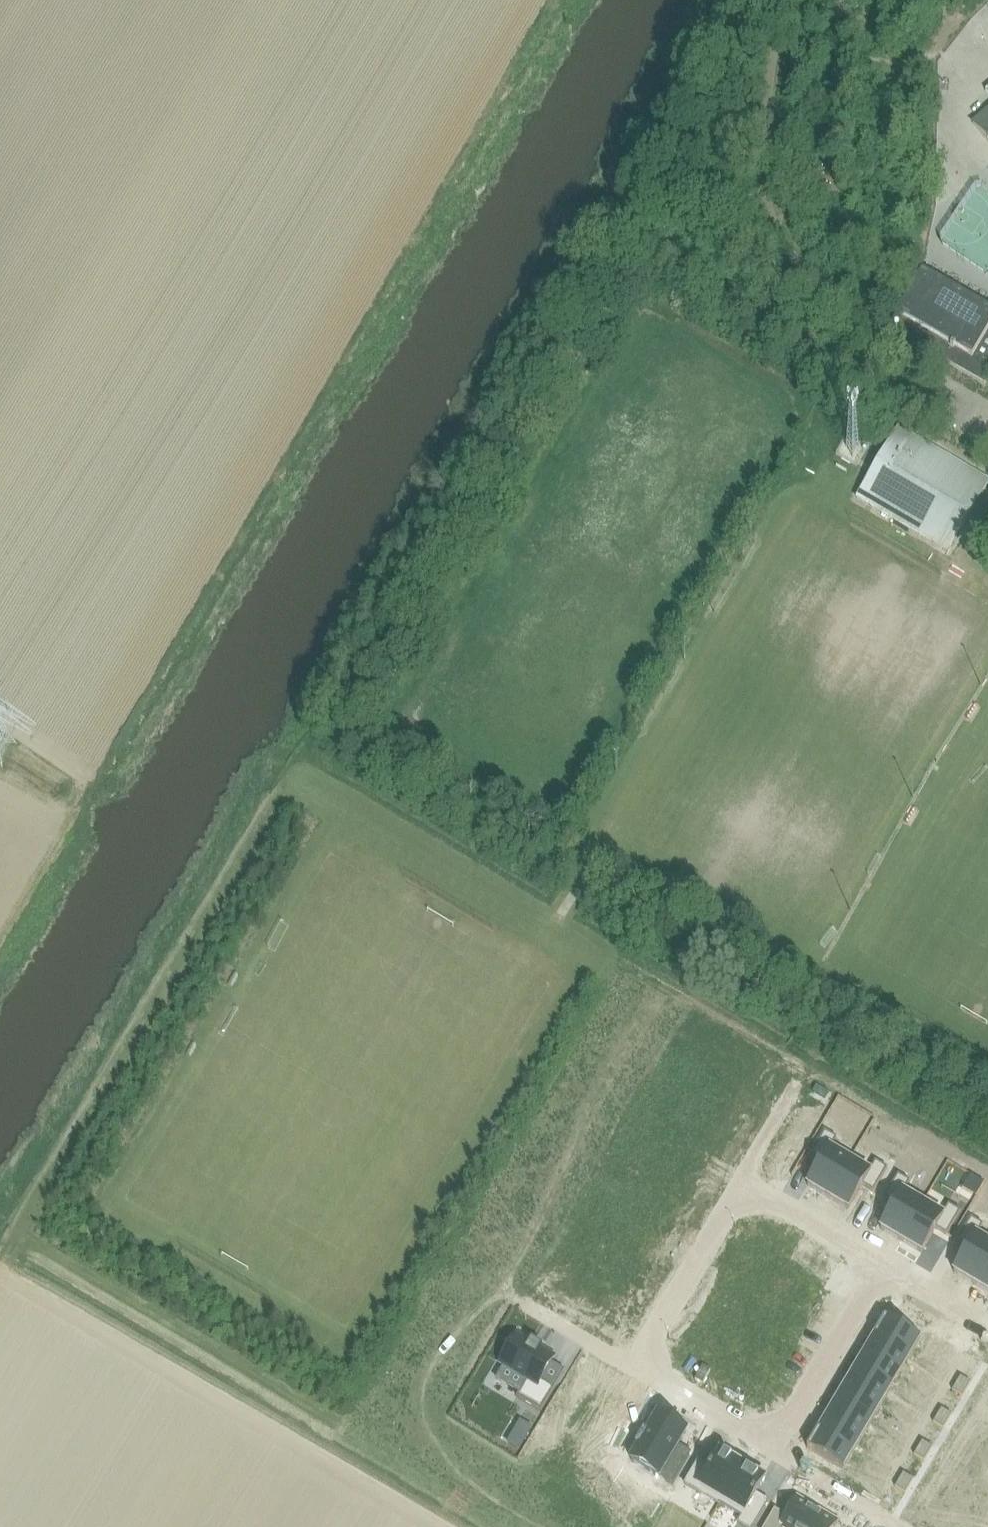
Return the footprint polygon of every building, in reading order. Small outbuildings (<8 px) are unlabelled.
[(972,124),(987,143),(987,110),(972,124)] [(987,377),(987,309),(987,311),(921,272),(896,315),(901,318),(893,331),(983,385),(987,377)] [(911,438),(897,462),(882,454),(856,498),(907,529),(922,505),(962,528),(987,483),(911,438)] [(820,1163),(806,1186),(827,1199),(849,1161),(830,1150),(836,1140),(824,1133),(810,1156),(820,1163)] [(849,1161),(827,1199),(848,1211),(862,1187),(872,1193),(886,1170),(875,1163),(868,1173),(849,1161)] [(894,1206),(880,1230),(900,1242),(922,1205),(903,1193),(909,1183),(897,1176),(883,1199),(894,1206)] [(922,1205),(900,1242),(921,1254),(935,1230),(946,1237),(960,1213),(948,1206),(942,1216),(922,1205)] [(953,1273),(973,1285),(987,1260),(987,1244),(976,1237),(982,1226),(970,1219),(956,1243),(967,1249),(953,1273)] [(973,1285),(987,1294),(987,1260),(973,1285)] [(884,1319),(873,1337),(874,1337),(875,1336),(909,1357),(919,1340),(884,1319)] [(531,1342),(529,1344),(515,1336),(499,1365),(526,1381),(516,1398),(540,1412),(554,1390),(540,1382),(553,1359),(540,1351),(541,1348),(540,1348),(531,1343),(532,1342),(531,1342)] [(874,1337),(865,1352),(900,1373),(909,1357),(875,1336),(874,1337)] [(865,1352),(856,1369),(890,1389),(900,1373),(865,1352)] [(856,1369),(846,1385),(881,1405),(890,1389),(856,1369)] [(960,1377),(955,1384),(966,1391),(970,1384),(960,1377)] [(955,1384),(951,1391),(962,1397),(966,1391),(955,1384)] [(846,1385),(836,1401),(871,1421),(881,1405),(846,1385)] [(836,1401),(827,1417),(862,1438),(871,1421),(836,1401)] [(940,1409),(936,1416),(947,1423),(951,1416),(940,1409)] [(638,1448),(630,1461),(672,1486),(689,1458),(675,1450),(685,1433),(657,1416),(646,1434),(643,1432),(635,1446),(638,1448)] [(936,1416),(932,1423),(943,1430),(947,1423),(936,1416)] [(818,1432),(817,1433),(852,1454),(862,1438),(827,1417),(818,1432)] [(977,1450),(987,1456),(987,1431),(977,1450)] [(817,1432),(806,1449),(842,1471),(852,1454),(817,1433),(818,1432),(817,1432)] [(921,1442),(917,1449),(928,1455),(932,1448),(921,1442)] [(917,1449),(913,1456),(924,1462),(928,1455),(917,1449)] [(966,1468),(987,1481),(987,1456),(977,1450),(966,1468)] [(718,1506),(741,1467),(719,1454),(708,1472),(696,1465),(684,1485),(718,1506)] [(765,1505),(753,1498),(764,1480),(741,1467),(718,1506),(739,1518),(736,1523),(743,1526),(752,1526),(765,1505)] [(955,1487),(987,1506),(987,1481),(966,1468),(955,1487)] [(902,1474),(898,1481),(909,1487),(913,1480),(902,1474)] [(898,1481),(894,1488),(904,1494),(909,1487),(898,1481)] [(955,1487),(944,1505),(977,1525),(987,1506),(955,1487)] [(764,1526),(834,1526),(836,1523),(796,1499),(786,1517),(774,1510),(764,1526)] [(932,1525),(936,1526),(976,1526),(977,1525),(944,1505),(932,1525)]
